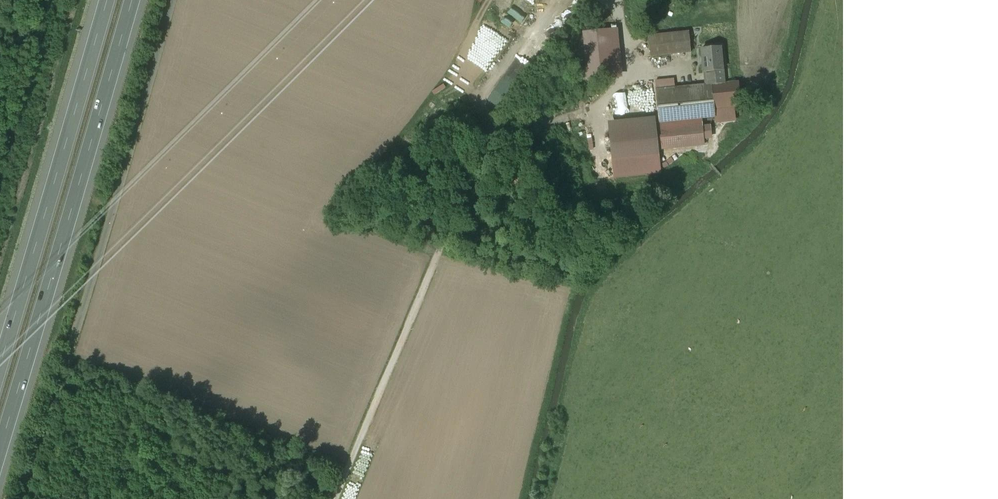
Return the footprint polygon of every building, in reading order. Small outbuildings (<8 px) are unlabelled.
[(689,32),(648,36),(650,57),(691,52),(689,32)] [(612,35),(602,37),(607,69),(617,67),(612,35)] [(711,72),(712,84),(722,83),(721,71),(723,70),(721,47),(702,49),(703,63),(702,63),(703,72),(711,72)] [(674,80),(655,82),(659,115),(701,111),(741,107),(739,82),(722,83),(712,84),(675,88),(674,80)] [(701,111),(659,115),(660,125),(656,126),(658,148),(704,144),(704,137),(712,136),(711,127),(703,128),(701,111)] [(609,122),(615,176),(661,172),(658,148),(656,126),(652,126),(651,118),(609,122)] [(577,133),(579,139),(589,136),(587,131),(577,133)]
